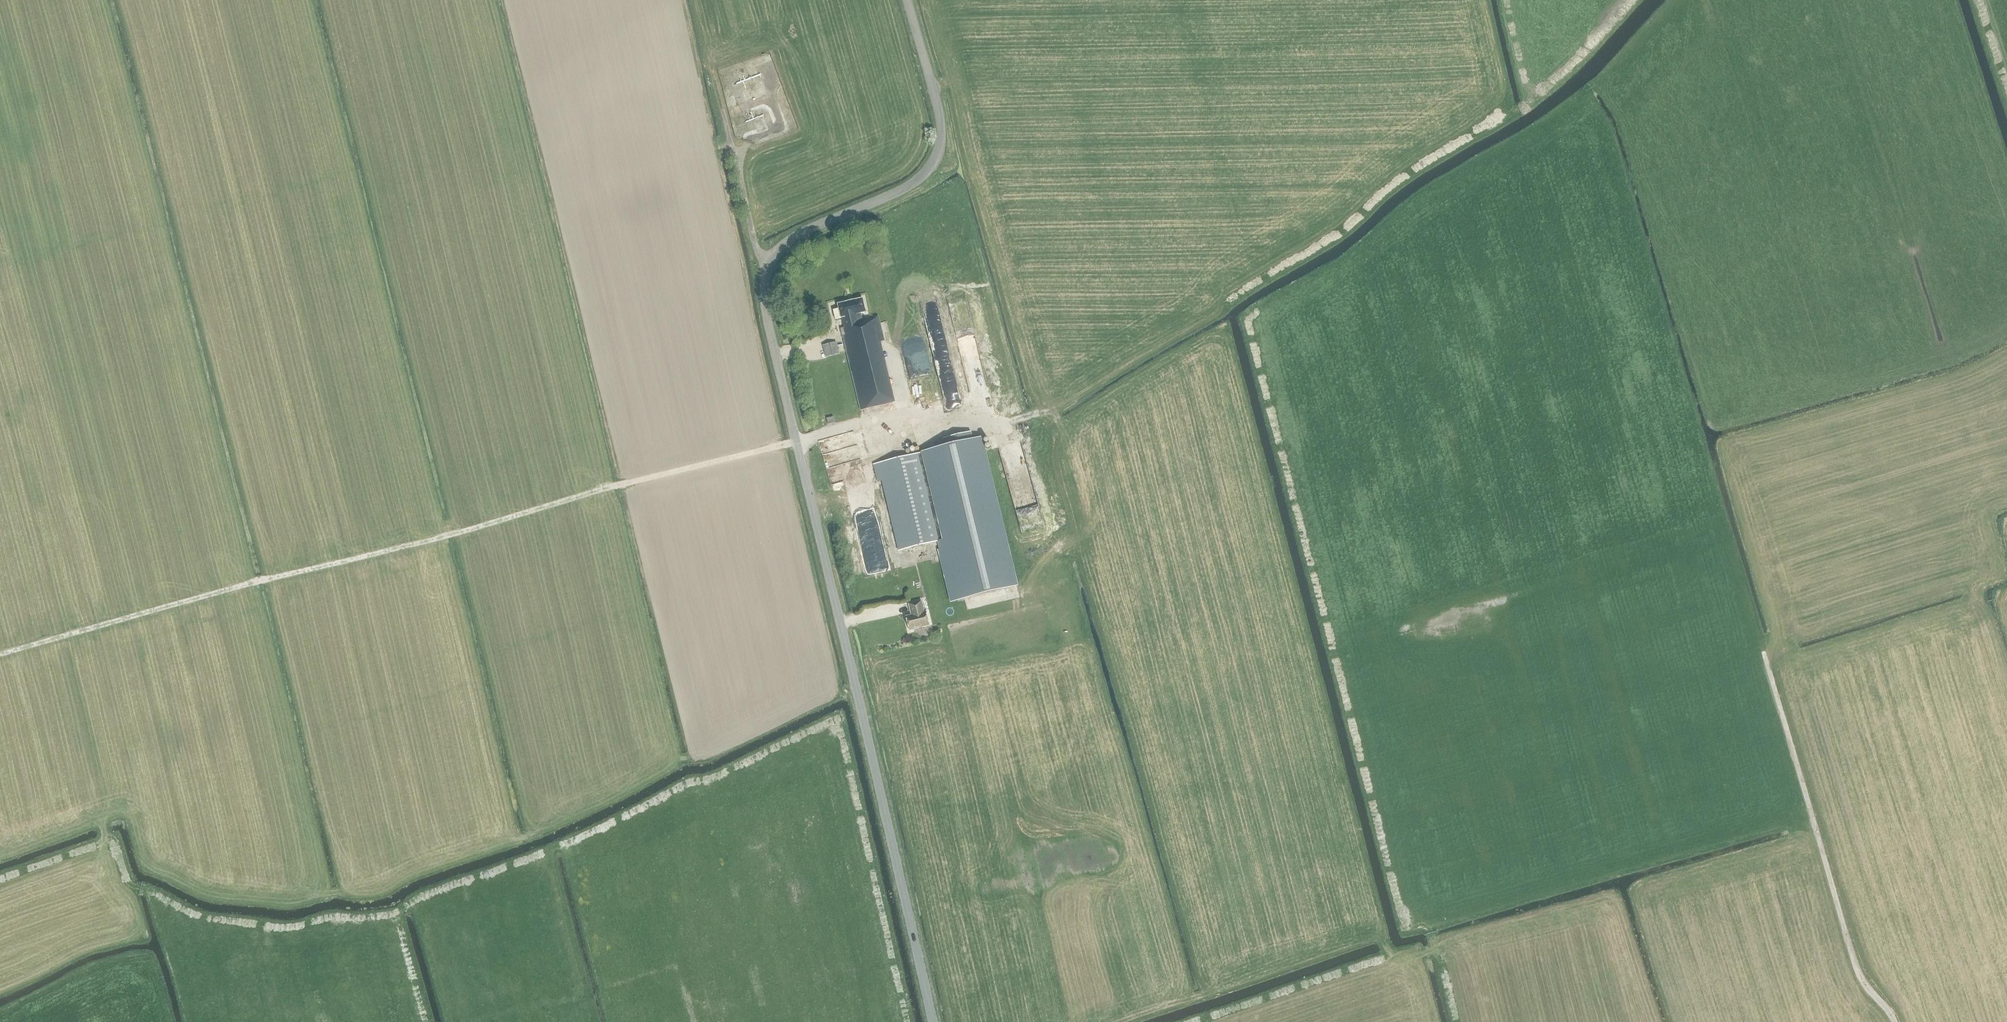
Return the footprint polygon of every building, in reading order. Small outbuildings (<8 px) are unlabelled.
[(752,92),(766,86),(763,76),(746,82),(753,99),(754,98),(752,92)] [(768,87),(752,91),(754,98),(769,94),(768,87)] [(877,342),(884,341),(878,317),(862,321),(860,314),(866,312),(863,299),(853,301),(848,302),(838,305),(839,309),(833,310),(835,320),(842,318),(845,328),(841,329),(861,410),(892,403),(877,342)] [(835,342),(824,345),(827,357),(838,354),(835,342)] [(856,431),(821,439),(828,466),(862,458),(856,431)] [(1016,586),(981,438),(972,440),(970,432),(942,439),(944,447),(938,448),(873,464),(877,481),(881,480),(898,551),(938,541),(952,601),(995,591),(1016,586)] [(1045,525),(1037,484),(1015,489),(1023,529),(1045,525)] [(909,630),(929,625),(926,612),(924,612),(921,601),(908,604),(911,615),(906,617),(909,630)] [(1361,637),(1362,646),(1372,645),(1371,636),(1361,637)]
